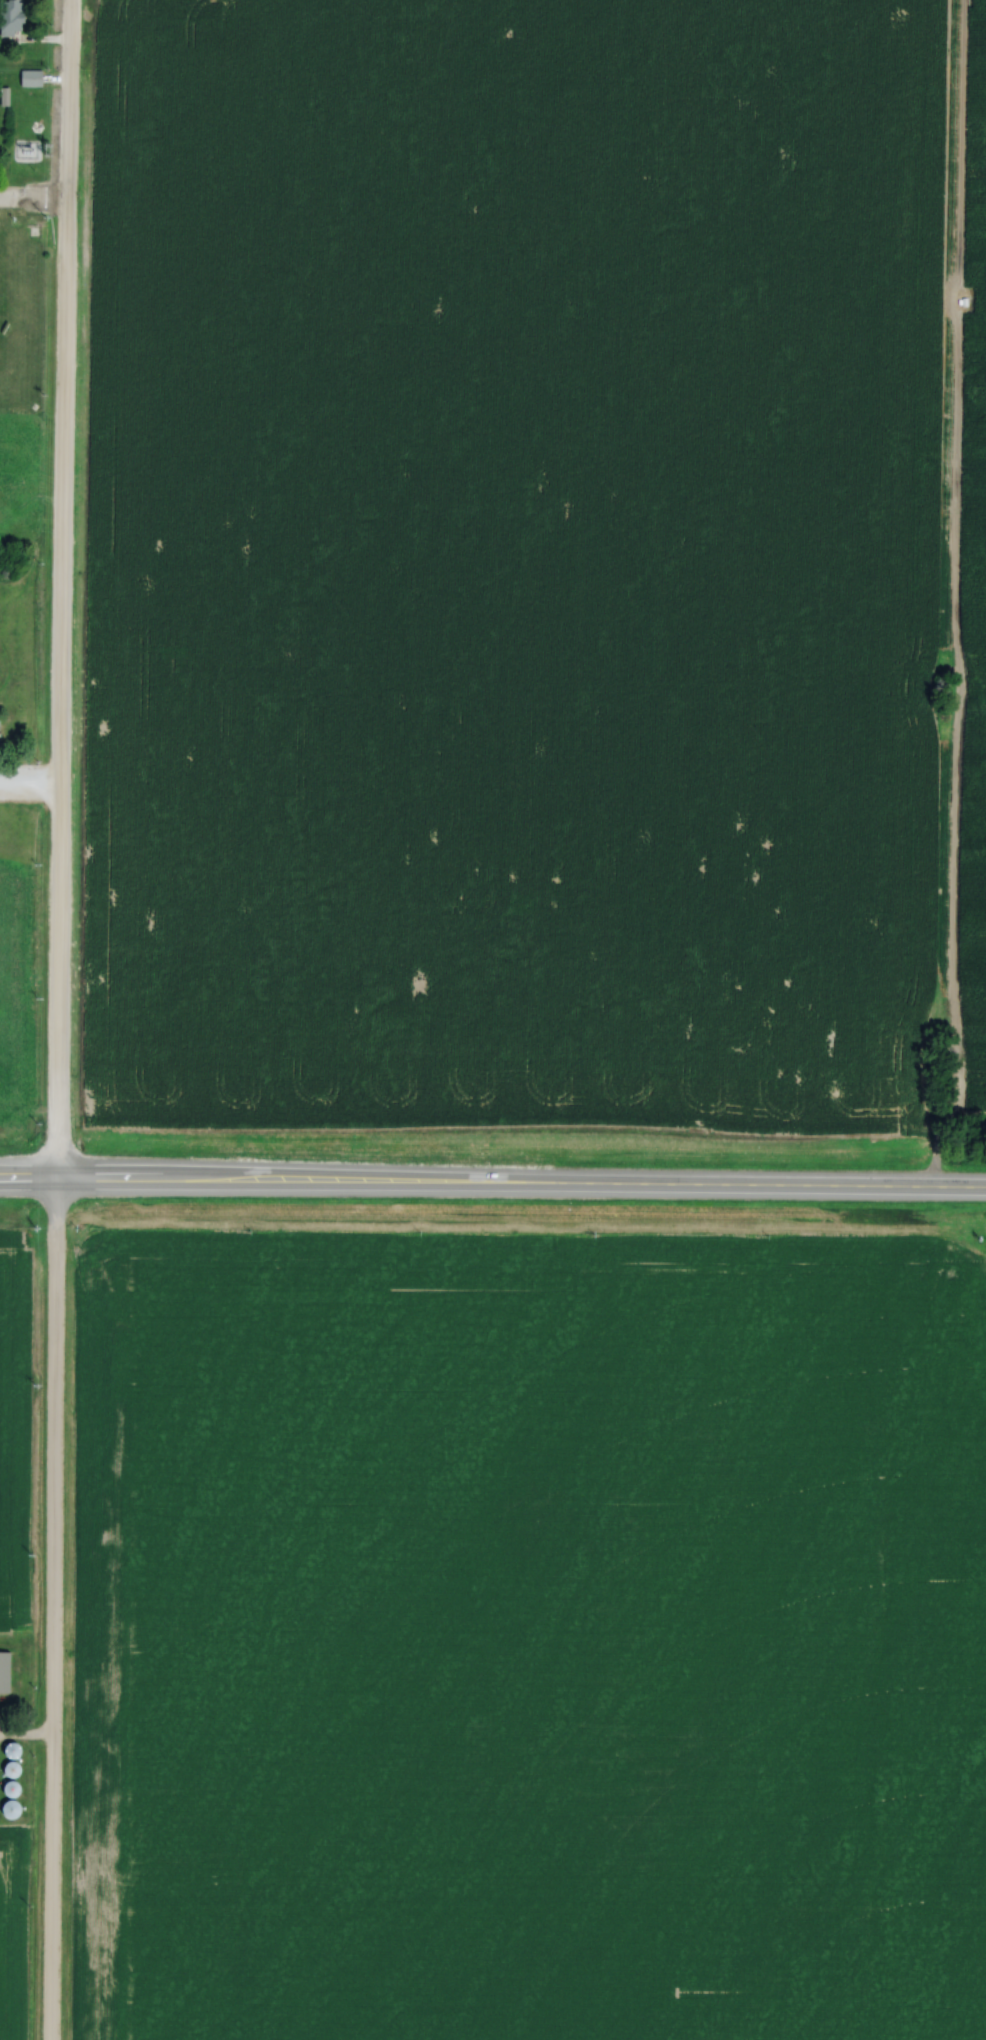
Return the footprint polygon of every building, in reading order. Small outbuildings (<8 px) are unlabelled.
[(1,36),(22,34),(20,0),(0,0),(0,26),(1,36)] [(40,86),(40,70),(19,70),(19,86),(40,86)] [(0,1652),(0,1694),(10,1694),(10,1652),(0,1652)] [(14,1780),(23,1769),(14,1760),(4,1771),(14,1780)] [(22,1788),(12,1779),(3,1789),(13,1798),(22,1788)] [(12,1799),(2,1804),(8,1818),(19,1813),(12,1799)]
